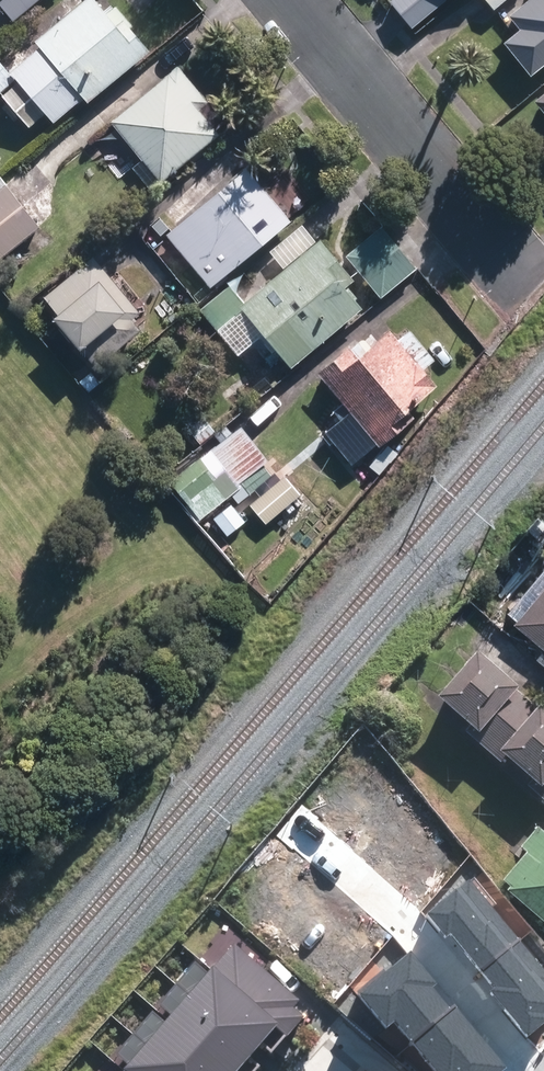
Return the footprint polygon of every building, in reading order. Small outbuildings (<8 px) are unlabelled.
[(33,33),(40,40),(16,60),(55,107),(79,88),(86,96),(148,45),(129,23),(132,21),(115,0),(105,8),(98,0),(73,0),(33,33)] [(507,0),(477,0),(490,15),(507,0)] [(504,21),(515,34),(499,47),(526,81),(543,66),(543,0),(529,0),(504,21)] [(158,175),(217,128),(197,102),(206,95),(177,58),(108,113),(158,175)] [(12,78),(0,64),(0,88),(12,78)] [(530,106),(543,123),(543,94),(530,106)] [(162,232),(206,284),(285,217),(307,199),(280,167),(258,185),(241,165),(162,232)] [(35,220),(1,179),(0,180),(0,285),(15,304),(77,253),(58,229),(35,220)] [(166,226),(158,216),(149,224),(158,234),(166,226)] [(377,293),(412,265),(377,221),(342,250),(377,293)] [(315,234),(240,297),(227,282),(196,307),(213,328),(239,306),(286,362),(356,303),(340,284),(350,276),(315,234)] [(47,311),(91,363),(135,326),(127,316),(136,309),(89,252),(40,293),(51,307),(47,311)] [(434,353),(409,324),(397,335),(388,325),(357,352),(348,341),(317,367),(351,406),(325,429),(351,458),(375,437),(379,441),(412,412),(407,404),(436,379),(422,363),(434,353)] [(88,369),(76,379),(86,390),(98,380),(88,369)] [(197,516),(227,492),(224,489),(237,480),(248,493),(269,475),(259,462),(264,458),(237,423),(168,479),(197,516)] [(380,448),(369,461),(378,469),(389,456),(380,448)] [(329,518),(337,510),(326,498),(318,506),(329,518)] [(239,517),(227,503),(217,511),(229,525),(239,517)] [(509,620),(543,650),(543,579),(509,620)] [(513,687),(515,686),(473,650),(433,696),(464,723),(460,727),(500,762),(504,757),(527,778),(523,782),(543,800),(543,712),(535,704),(534,705),(513,687)] [(543,924),(543,833),(538,828),(521,848),(527,853),(503,882),(511,889),(507,892),(543,924)] [(277,836),(230,890),(276,931),(294,910),(292,908),(305,893),(279,871),(296,852),(277,836)] [(469,878),(427,915),(409,948),(357,994),(386,1027),(391,1022),(434,1070),(502,1070),(506,1068),(508,1070),(517,1070),(538,1052),(526,1039),(543,1023),(543,963),(469,878)] [(124,1070),(242,1070),(277,1031),(286,1039),(304,1019),(295,1010),(299,1005),(232,948),(209,975),(196,964),(158,1007),(172,1019),(167,1025),(153,1013),(115,1057),(127,1068),(124,1070)]
